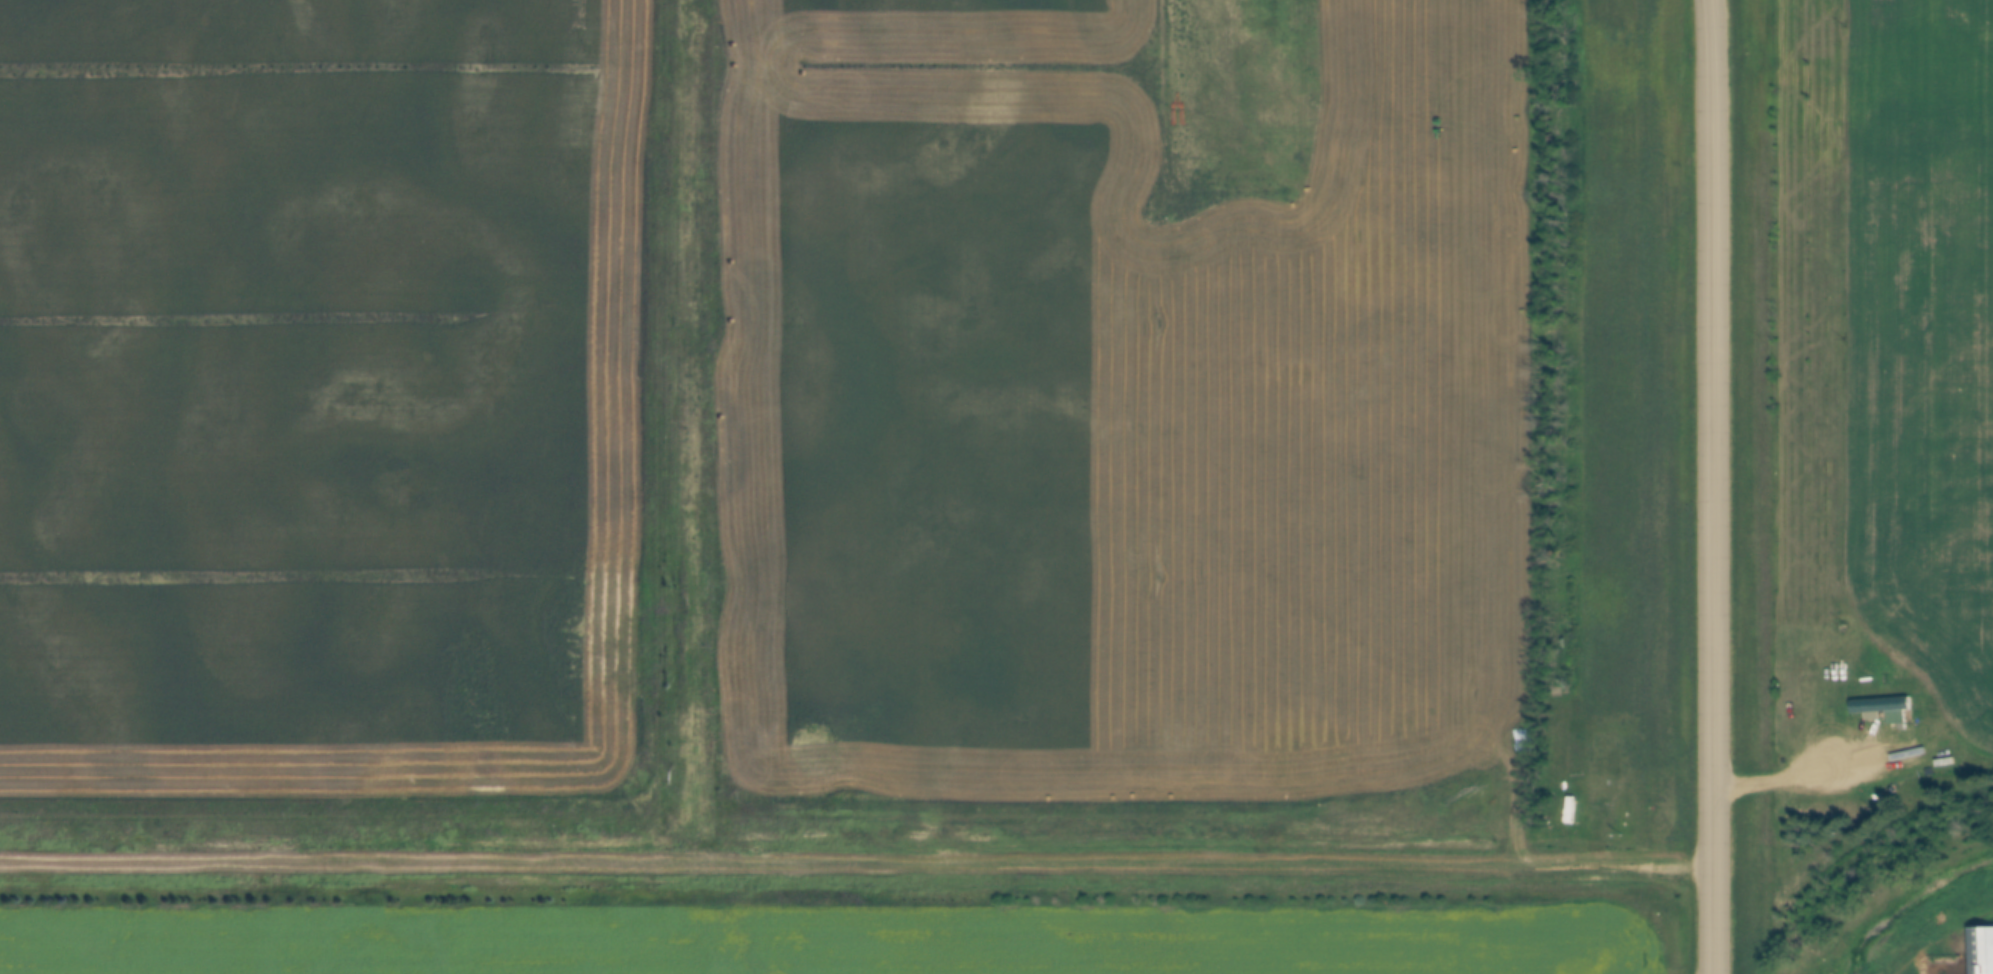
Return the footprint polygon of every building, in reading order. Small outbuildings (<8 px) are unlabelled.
[(1910,712),(1910,699),(1849,701),(1850,715),(1902,713),(1902,712),(1910,712)]
